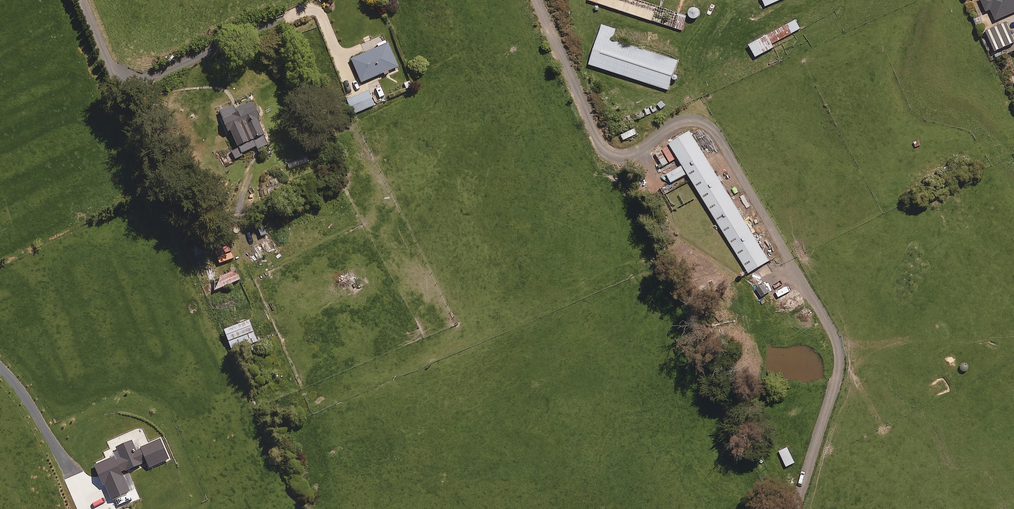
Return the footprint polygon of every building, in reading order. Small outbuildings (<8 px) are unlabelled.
[(589,1),(682,31),(687,17),(636,0),(589,0),(589,1)] [(985,10),(989,8),(994,19),(1013,10),(1013,0),(980,0),(985,10)] [(695,21),(697,21),(698,20),(700,19),(701,17),(701,15),(701,13),(700,12),(698,10),(697,10),(695,10),(693,10),(691,11),(690,13),(689,14),(689,16),(690,18),(691,20),(693,21),(695,21)] [(795,18),(746,43),(752,56),(773,46),(771,43),(800,28),(795,18)] [(1013,40),(1005,20),(984,29),(992,49),(1013,40)] [(617,30),(601,25),(588,68),(670,93),(680,61),(613,41),(617,30)] [(389,44),(350,61),(361,86),(400,69),(389,44)] [(414,88),(410,80),(401,85),(405,93),(414,88)] [(368,92),(345,101),(351,116),(374,107),(368,92)] [(233,105),(218,112),(229,135),(231,134),(241,156),(256,149),(258,152),(270,147),(258,122),(261,121),(259,118),(260,117),(261,115),(259,111),(257,110),(256,110),(253,103),(238,110),(236,111),(233,105)] [(767,261),(690,130),(670,141),(748,272),(767,261)] [(675,157),(667,143),(655,150),(663,164),(675,157)] [(686,173),(681,165),(667,172),(672,180),(686,173)] [(212,279),(217,292),(240,284),(234,270),(212,279)] [(768,291),(763,282),(754,288),(760,296),(768,291)] [(228,340),(253,330),(248,319),(223,328),(228,340)] [(253,330),(228,340),(232,350),(257,340),(253,330)] [(795,461),(787,446),(779,450),(786,465),(795,461)]
